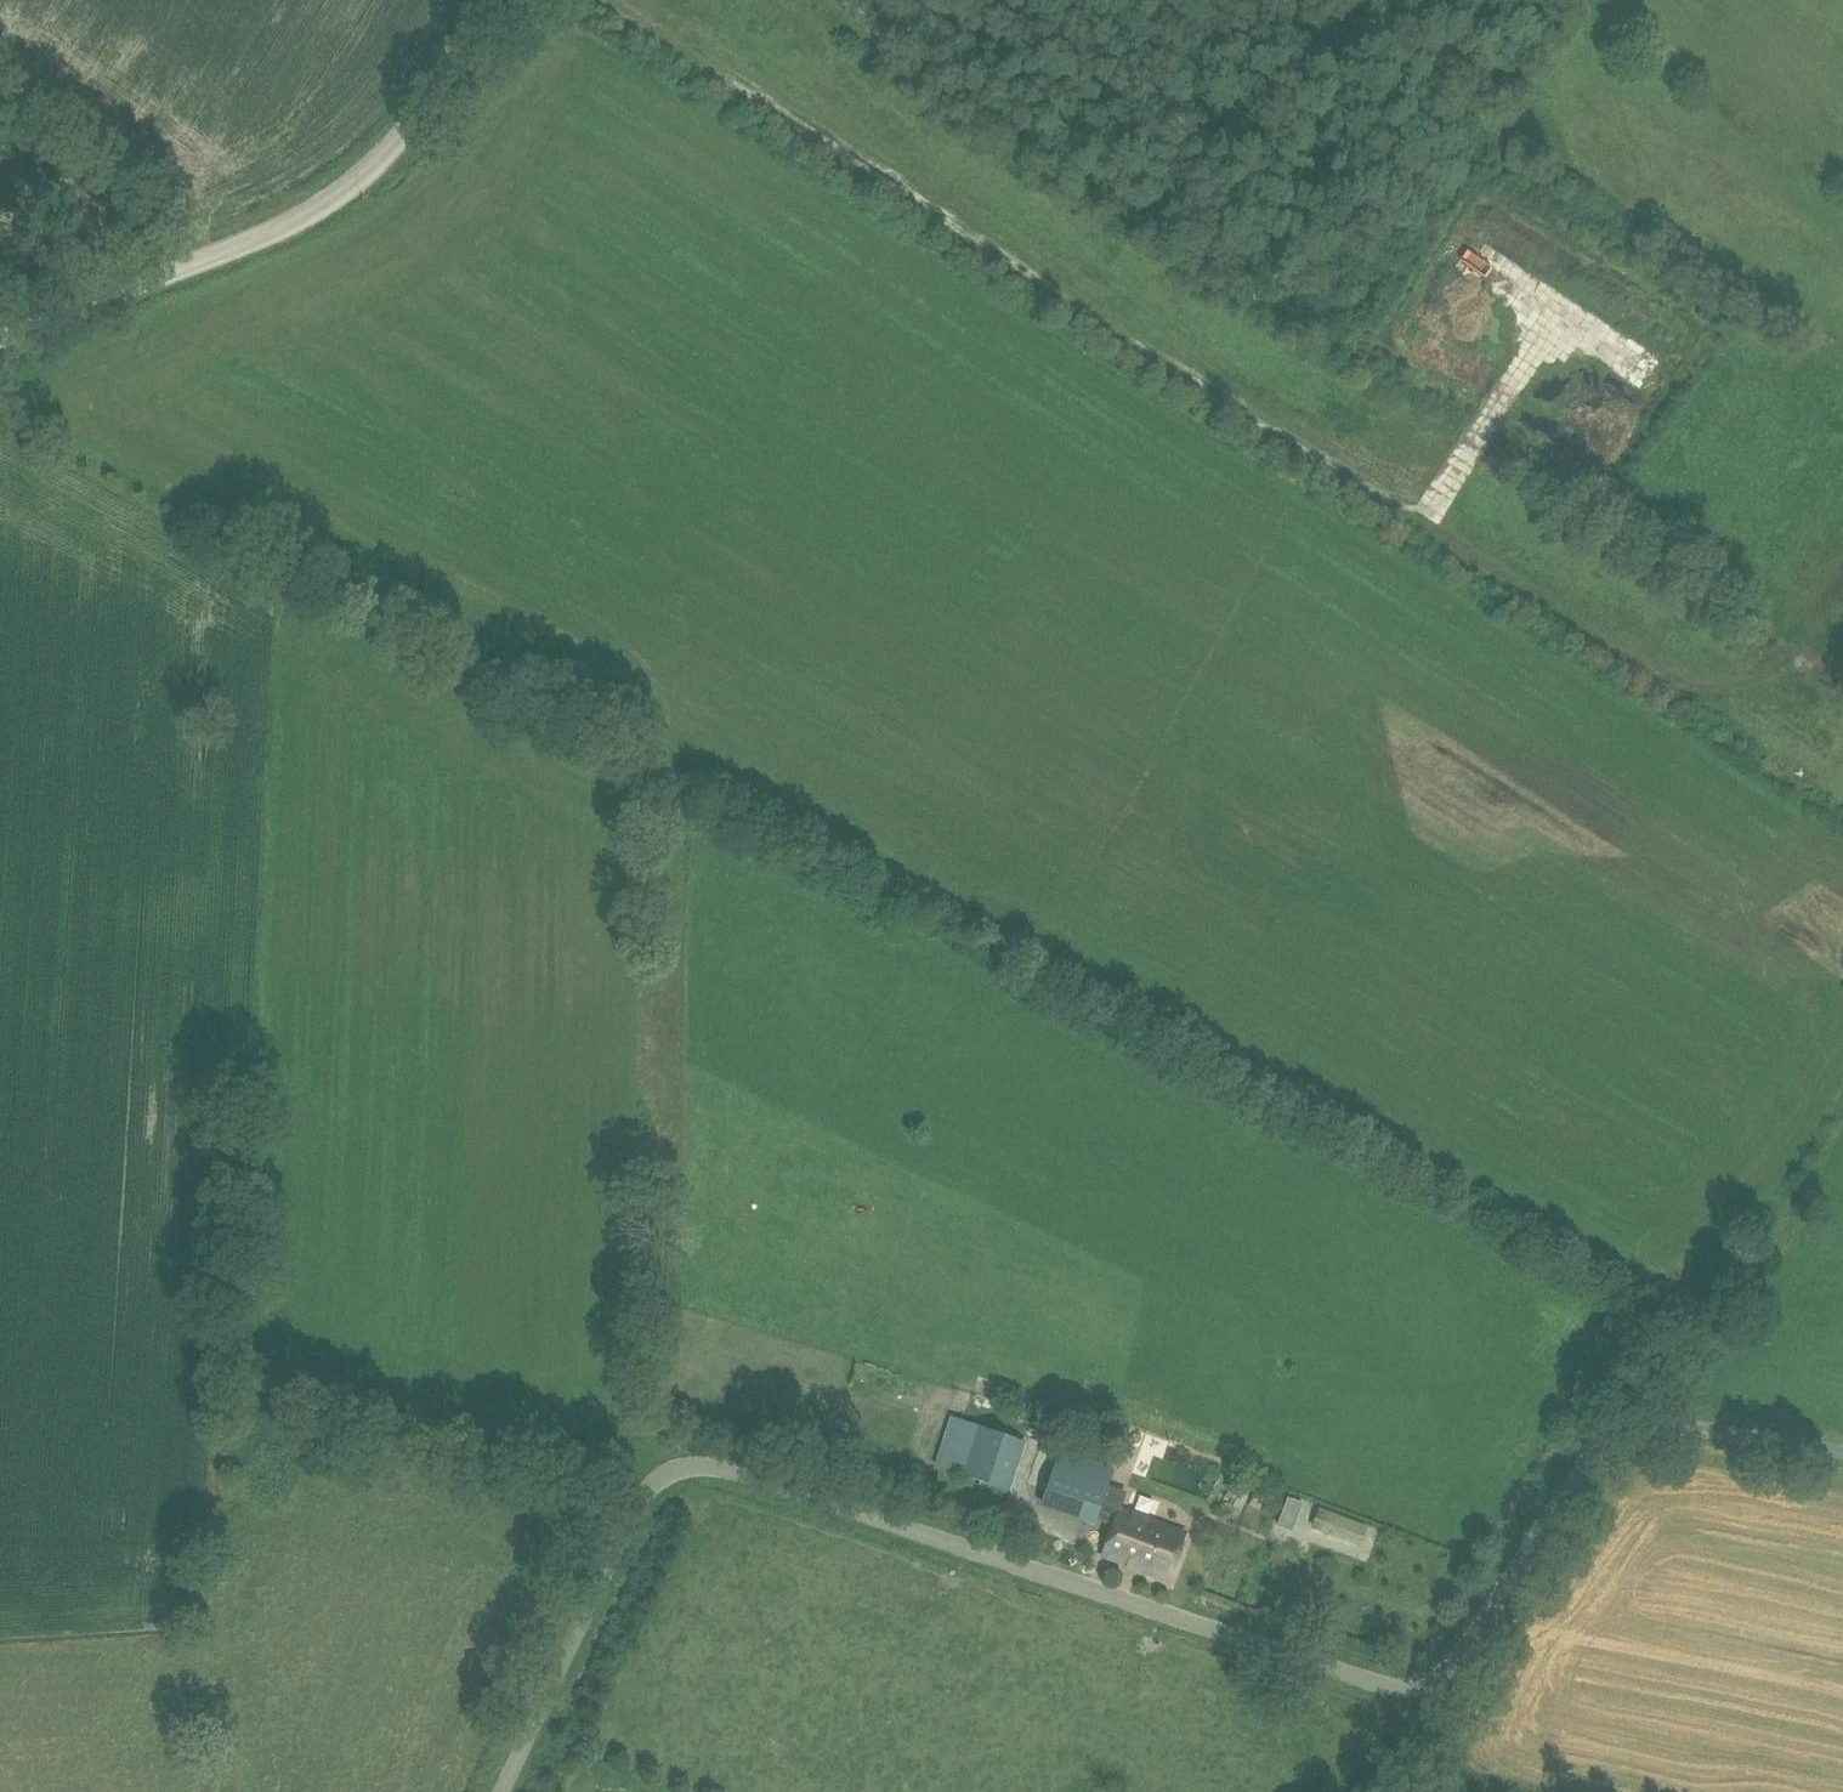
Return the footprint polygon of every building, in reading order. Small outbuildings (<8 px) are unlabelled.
[(1006,1489),(1022,1441),(975,1426),(959,1474),(1006,1489)] [(1184,1533),(1118,1510),(1103,1504),(1113,1474),(1059,1454),(1042,1502),(1097,1521),(1098,1516),(1113,1521),(1101,1556),(1167,1580),(1184,1533)] [(1288,1499),(1284,1509),(1297,1514),(1301,1503),(1288,1499)] [(1320,1508),(1313,1527),(1358,1544),(1365,1526),(1320,1508)]
